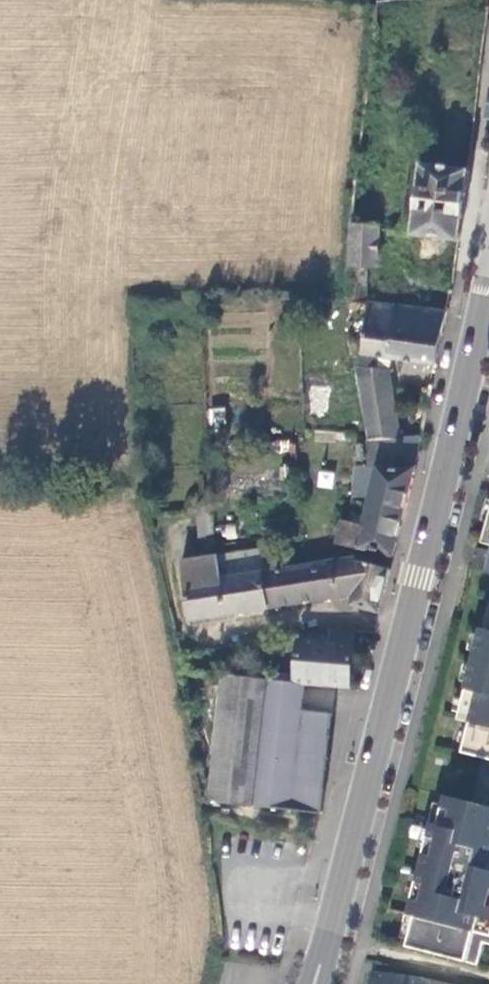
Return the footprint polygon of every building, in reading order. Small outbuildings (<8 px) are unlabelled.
[(422,170),(413,237),(457,244),(468,174),(422,170)] [(379,233),(350,230),(348,269),(368,270),(375,270),(379,233)] [(348,269),(348,306),(367,309),(368,270),(348,269)] [(367,309),(361,380),(369,441),(368,472),(414,470),(421,439),(403,440),(390,367),(437,374),(450,314),(367,309)] [(347,464),(348,441),(314,442),(313,466),(347,464)] [(332,488),(334,471),(318,470),(317,487),(332,488)] [(412,479),(368,472),(358,471),(353,496),(369,501),(364,527),(343,524),(339,547),(392,560),(412,479)] [(206,541),(208,549),(214,548),(212,505),(199,506),(202,538),(206,541)] [(474,566),(486,569),(488,556),(488,549),(479,546),(474,566)] [(271,551),(184,563),(194,624),(353,598),(353,608),(377,615),(388,571),(354,563),(273,571),(271,551)] [(482,627),(459,718),(471,721),(463,751),(488,758),(488,629),(482,627)] [(294,685),(308,687),(350,691),(356,633),(331,631),(331,643),(302,641),(294,685)] [(211,806),(255,809),(268,683),(222,677),(211,806)] [(255,809),(322,818),(334,719),(304,714),(308,687),(294,685),(268,683),(255,809)] [(444,799),(436,829),(429,828),(407,918),(414,920),(406,950),(477,968),(482,945),(488,947),(488,930),(486,930),(488,922),(488,923),(488,810),(444,799)] [(371,973),(370,983),(454,983),(371,973)]
